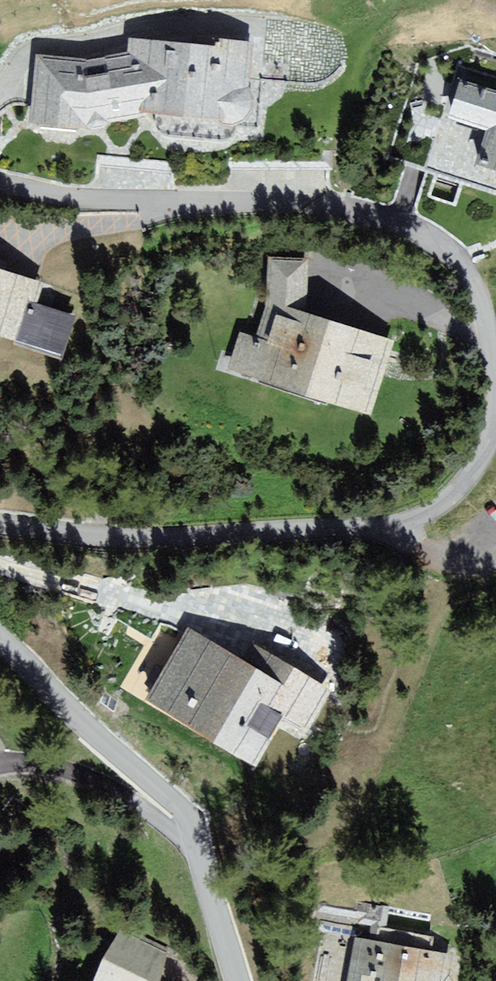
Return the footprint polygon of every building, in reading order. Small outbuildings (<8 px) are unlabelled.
[(244,123),(248,51),(138,45),(138,61),(103,68),(54,63),(53,124),(101,130),(134,117),(244,123)] [(495,173),(495,97),(458,84),(447,116),(489,130),(476,167),(495,173)] [(481,195),(478,219),(495,221),(492,245),(495,246),(495,197),(481,195)] [(380,407),(399,344),(309,315),(307,265),(277,264),(281,306),(270,344),(252,339),(245,370),(380,407)] [(88,355),(98,318),(50,305),(55,289),(0,271),(0,329),(88,355)] [(148,701),(256,767),(283,720),(184,626),(148,701)] [(122,934),(102,980),(163,980),(173,956),(122,934)] [(477,958),(355,936),(347,980),(473,980),(477,958)]
